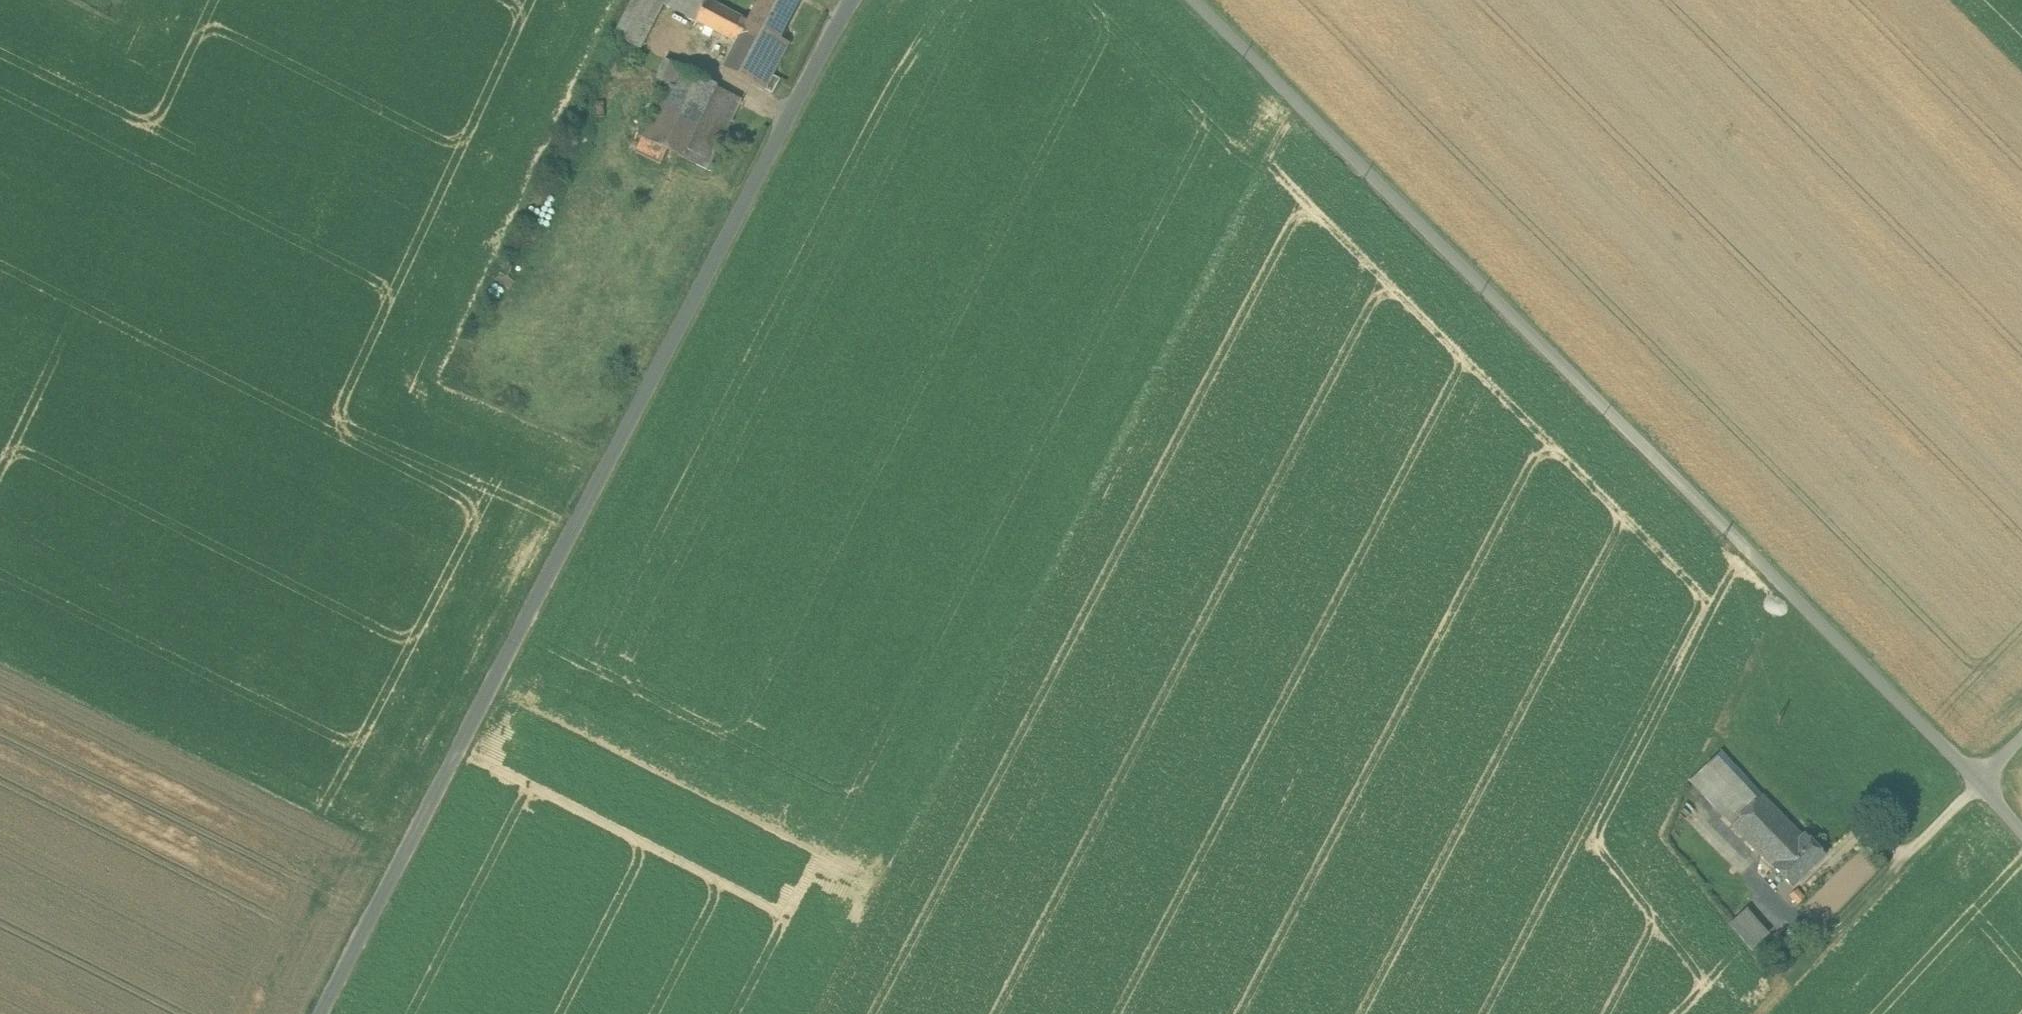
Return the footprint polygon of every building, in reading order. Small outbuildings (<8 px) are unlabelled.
[(614,35),(640,48),(664,3),(657,0),(632,0),(614,35)] [(664,3),(696,20),(707,0),(666,0),(664,3)] [(709,0),(707,0),(696,20),(739,42),(750,22),(709,0)] [(754,4),(758,6),(750,22),(779,37),(799,0),(757,0),(754,4)] [(739,42),(725,68),(773,93),(780,79),(772,75),(789,43),(779,37),(750,22),(739,42)] [(685,69),(665,59),(656,77),(669,83),(676,87),(685,69)] [(676,87),(669,83),(665,92),(643,137),(668,150),(679,155),(682,157),(717,85),(685,69),(676,87)] [(669,83),(656,77),(652,86),(665,92),(669,83)] [(717,85),(682,157),(708,170),(743,97),(717,85)] [(668,150),(643,137),(636,152),(660,164),(668,150)] [(1762,796),(1721,751),(1682,789),(1726,834),(1733,826),(1733,825),(1762,796)] [(1803,837),(1762,796),(1733,825),(1733,826),(1773,866),(1803,837)] [(1803,837),(1773,866),(1794,887),(1826,855),(1805,834),(1803,837)] [(1798,889),(1791,896),(1798,903),(1805,897),(1798,889)] [(1755,922),(1743,930),(1749,939),(1761,931),(1755,922)]
